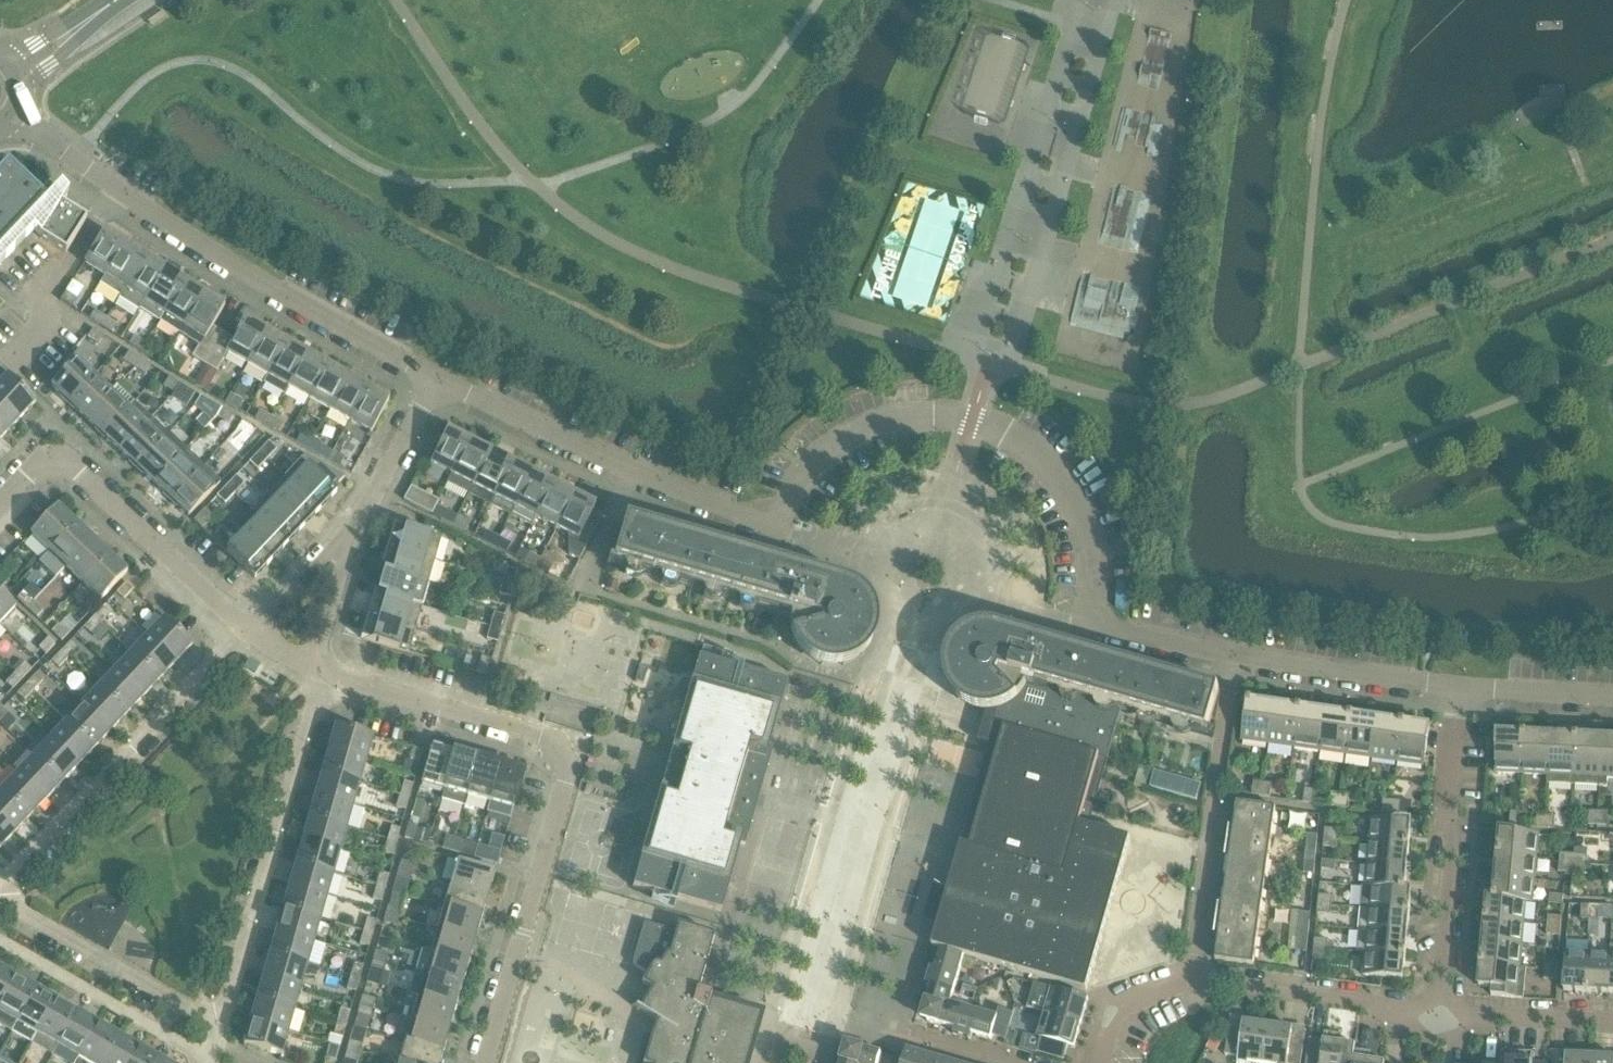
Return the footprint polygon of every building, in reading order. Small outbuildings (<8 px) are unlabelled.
[(26,226),(39,238),(65,255),(86,222),(60,206),(67,196),(60,189),(47,203),(7,166),(0,173),(0,254),(26,226)] [(84,264),(104,277),(124,246),(103,233),(84,264)] [(99,284),(119,297),(143,259),(124,246),(104,277),(99,284)] [(138,311),(139,309),(163,271),(143,259),(119,297),(118,298),(138,311)] [(139,309),(159,322),(183,284),(163,271),(139,309)] [(159,322),(179,334),(203,296),(183,284),(159,322)] [(76,300),(65,293),(60,301),(71,308),(76,300)] [(191,358),(204,366),(223,334),(212,328),(223,309),(203,296),(179,334),(198,347),(191,358)] [(89,320),(100,327),(105,318),(94,311),(89,320)] [(105,318),(100,327),(111,334),(116,325),(105,318)] [(226,354),(247,365),(264,333),(243,321),(233,340),(223,334),(204,366),(216,373),(226,354)] [(87,338),(98,345),(104,337),(92,330),(87,338)] [(247,365),(267,376),(285,345),(264,333),(247,365)] [(129,345),(140,352),(145,344),(134,337),(129,345)] [(145,344),(140,352),(151,359),(156,351),(145,344)] [(283,395),(288,388),(305,356),(285,345),(267,376),(263,384),(283,395)] [(51,387),(68,403),(93,377),(83,367),(90,360),(79,350),(65,365),(68,368),(51,387)] [(123,361),(134,368),(139,360),(128,353),(123,361)] [(288,388),(308,399),(326,368),(305,356),(288,388)] [(139,360),(134,368),(145,375),(150,367),(139,360)] [(204,367),(193,385),(204,391),(215,373),(204,367)] [(308,399),(329,411),(346,379),(326,368),(308,399)] [(0,383),(0,404),(18,421),(35,403),(7,376),(0,383)] [(68,403),(85,419),(110,393),(93,377),(68,403)] [(163,387),(174,394),(180,385),(169,378),(163,387)] [(329,411),(349,422),(367,390),(346,379),(329,411)] [(180,385),(174,394),(171,399),(185,409),(194,395),(180,385)] [(85,419),(102,436),(133,403),(116,387),(110,393),(85,419)] [(367,390),(349,422),(370,434),(382,414),(386,413),(385,407),(386,406),(388,402),(367,390)] [(241,402),(230,395),(225,404),(236,410),(241,402)] [(200,398),(195,407),(202,414),(211,422),(216,417),(220,409),(200,398)] [(102,436),(119,452),(150,419),(133,403),(102,436)] [(2,438),(18,421),(0,404),(0,436),(2,438)] [(220,409),(216,417),(227,424),(232,415),(221,409),(220,409)] [(254,420),(266,427),(271,418),(259,412),(254,420)] [(271,418),(266,427),(277,433),(282,424),(271,418)] [(119,452),(136,468),(168,435),(150,419),(119,452)] [(430,464),(451,476),(468,443),(446,432),(443,437),(438,440),(440,444),(430,464)] [(295,443),(307,449),(312,441),(300,434),(295,443)] [(136,468),(154,484),(185,451),(168,435),(136,468)] [(312,441),(307,449),(318,456),(323,447),(312,441)] [(268,443),(258,453),(266,461),(276,450),(268,443)] [(447,483),(468,494),(489,454),(468,443),(451,476),(447,483)] [(154,484),(171,500),(202,467),(185,451),(154,484)] [(327,461),(339,468),(344,459),(332,452),(327,461)] [(266,461),(258,453),(249,463),(257,471),(266,461)] [(468,494),(489,505),(510,464),(489,454),(468,494)] [(305,456),(285,478),(319,511),(336,493),(333,490),(344,478),(305,456)] [(489,505),(510,515),(531,475),(510,464),(489,505)] [(202,467),(171,500),(188,517),(219,484),(202,467)] [(531,526),(535,518),(551,486),(531,475),(510,515),(531,526)] [(236,477),(226,487),(234,495),(244,485),(236,477)] [(285,478),(268,495),(303,528),(319,511),(285,478)] [(535,518),(556,529),(572,496),(551,486),(535,518)] [(234,495),(226,487),(216,497),(225,505),(234,495)] [(410,488),(403,501),(431,515),(438,502),(410,488)] [(268,495),(252,512),(287,545),(303,528),(268,495)] [(572,496),(556,529),(567,535),(568,556),(578,561),(601,516),(592,511),(594,507),(572,496)] [(30,535),(48,552),(75,523),(57,507),(30,535)] [(193,522),(201,529),(212,518),(204,510),(193,522)] [(236,529),(242,535),(271,562),(287,545),(252,512),(236,529)] [(440,520),(452,526),(456,518),(444,512),(440,520)] [(456,518),(452,526),(463,532),(468,523),(456,518)] [(849,664),(852,663),(855,661),(858,658),(861,656),(864,653),(866,650),(868,647),(870,644),(872,640),(873,637),(874,630),(875,624),(875,620),(874,616),(873,613),(872,609),(871,606),(869,603),(867,600),(865,597),(863,594),(860,592),(857,590),(853,587),(848,585),(846,584),(800,570),(624,520),(612,561),(790,613),(789,616),(788,620),(788,624),(788,628),(789,631),(789,635),(791,639),(792,642),(794,646),(796,649),(798,652),(800,655),(803,657),(806,660),(809,662),(812,663),(816,665),(819,666),(823,667),(827,668),(831,668),(834,668),(838,667),(842,667),(845,666),(849,664)] [(48,552),(65,568),(92,540),(75,523),(48,552)] [(393,525),(386,548),(434,562),(441,539),(393,525)] [(482,541),(494,547),(498,539),(486,533),(482,541)] [(271,562),(242,535),(226,552),(254,579),(271,562)] [(498,539),(494,547),(505,553),(510,545),(498,539)] [(65,568),(82,584),(109,556),(92,540),(65,568)] [(386,548),(380,571),(428,585),(434,562),(386,548)] [(524,563),(536,569),(540,560),(528,554),(524,563)] [(109,556),(82,584),(100,601),(127,573),(109,556)] [(555,566),(550,576),(566,584),(571,575),(561,569),(555,566)] [(506,568),(502,582),(513,585),(517,572),(506,568)] [(1,585),(8,579),(0,571),(0,584),(1,585)] [(380,571),(373,593),(421,607),(428,585),(380,571)] [(513,585),(502,582),(499,595),(509,598),(513,585)] [(618,584),(608,582),(606,590),(615,593),(618,584)] [(126,583),(116,593),(123,600),(133,590),(126,583)] [(16,599),(26,609),(33,602),(23,592),(16,599)] [(15,607),(0,593),(0,623),(15,607)] [(373,593),(367,616),(415,630),(421,607),(373,593)] [(33,602),(26,609),(36,618),(43,611),(33,602)] [(102,608),(93,618),(100,625),(109,615),(102,608)] [(493,614),(490,627),(500,630),(504,617),(493,614)] [(415,630),(367,616),(360,639),(408,653),(415,630)] [(100,625),(93,618),(83,628),(90,634),(100,625)] [(163,619),(147,636),(175,663),(192,645),(163,619)] [(761,622),(758,632),(766,634),(769,624),(761,622)] [(51,632),(61,642),(68,635),(58,625),(51,632)] [(932,948),(941,950),(977,960),(1086,992),(1130,840),(1089,828),(1123,709),(1207,733),(1219,691),(998,627),(995,627),(990,626),(985,626),(981,627),(978,627),(974,628),(971,630),(967,631),(964,633),(961,635),(958,638),(956,640),(953,643),(951,646),(949,650),(948,653),(946,657),(945,661),(945,665),(944,669),(945,673),(945,677),(946,680),(947,684),(948,687),(950,691),(952,694),(954,697),(956,700),(959,702),(962,704),(965,707),(968,708),(972,710),(975,711),(979,712),(982,713),(988,713),(979,744),(990,747),(932,948)] [(500,630),(490,627),(486,640),(497,643),(500,630)] [(147,636),(130,653),(159,680),(175,663),(147,636)] [(55,645),(48,638),(38,648),(45,655),(55,645)] [(70,642),(61,652),(67,659),(77,649),(70,642)] [(67,659),(61,652),(51,662),(58,669),(67,659)] [(130,653),(114,670),(143,697),(159,680),(130,653)] [(492,661),(481,657),(476,673),(487,676),(492,661)] [(786,684),(698,658),(632,888),(720,913),(742,837),(746,838),(769,761),(764,760),(786,684)] [(24,664),(14,673),(21,680),(31,670),(24,664)] [(647,668),(639,666),(634,682),(643,685),(647,668)] [(506,668),(503,680),(521,686),(525,673),(506,668)] [(114,670),(98,687),(127,714),(143,697),(114,670)] [(21,680),(14,673),(5,683),(12,690),(21,680)] [(36,675),(26,685),(33,691),(43,681),(36,675)] [(33,691),(26,685),(17,695),(24,701),(33,691)] [(98,687),(82,704),(110,731),(127,714),(98,687)] [(1241,741),(1268,745),(1274,705),(1247,701),(1241,741)] [(82,704),(65,722),(94,749),(110,731),(82,704)] [(1268,745),(1294,749),(1300,709),(1274,705),(1268,745)] [(1294,749),(1320,752),(1325,713),(1300,709),(1294,749)] [(1320,752),(1346,756),(1351,717),(1325,713),(1320,752)] [(1346,756),(1371,759),(1377,720),(1351,717),(1346,756)] [(1371,759),(1397,763),(1403,724),(1377,720),(1371,759)] [(65,722),(49,739),(78,766),(94,749),(65,722)] [(1153,726),(1146,724),(1142,736),(1149,738),(1153,726)] [(1403,724),(1397,763),(1424,767),(1429,728),(1403,724)] [(335,727),(328,750),(366,761),(372,738),(335,727)] [(1495,774),(1522,775),(1524,736),(1497,735),(1495,774)] [(1522,775),(1548,776),(1550,737),(1524,736),(1522,775)] [(1547,785),(1574,786),(1576,738),(1550,737),(1548,776),(1547,785)] [(1574,786),(1600,787),(1602,739),(1576,738),(1574,786)] [(49,739),(33,756),(62,783),(78,766),(49,739)] [(1600,787),(1608,788),(1608,779),(1612,779),(1612,739),(1602,739),(1600,787)] [(420,783),(444,790),(454,754),(443,751),(444,749),(431,745),(420,783)] [(413,749),(409,763),(418,765),(422,752),(413,749)] [(328,750),(322,773),(359,784),(366,761),(328,750)] [(463,807),(466,796),(477,759),(465,755),(465,758),(454,754),(444,790),(441,801),(463,807)] [(33,756),(17,773),(45,800),(62,783),(33,756)] [(466,796),(489,803),(499,767),(488,764),(489,762),(477,759),(466,796)] [(499,767),(489,803),(512,810),(523,772),(510,768),(510,770),(499,767)] [(1140,767),(1135,783),(1146,786),(1151,770),(1140,767)] [(17,773),(1,790),(29,817),(45,800),(17,773)] [(322,773),(315,796),(353,806),(359,784),(322,773)] [(1154,774),(1150,788),(1193,800),(1197,786),(1154,774)] [(403,782),(400,795),(409,798),(413,785),(403,782)] [(1251,796),(1261,797),(1263,783),(1253,782),(1251,796)] [(1263,783),(1261,797),(1270,798),(1272,785),(1263,783)] [(1305,789),(1303,803),(1312,804),(1314,791),(1305,789)] [(0,791),(0,822),(13,834),(29,817),(1,790),(0,791)] [(1329,807),(1338,808),(1340,794),(1331,793),(1329,807)] [(1340,794),(1338,808),(1347,810),(1349,796),(1340,794)] [(409,798),(400,795),(396,809),(405,811),(409,798)] [(315,796),(309,818),(346,829),(353,806),(315,796)] [(1381,814),(1391,815),(1392,801),(1383,800),(1381,814)] [(1392,801),(1391,815),(1400,816),(1401,802),(1392,801)] [(1221,836),(1220,837),(1219,838),(1219,840),(1218,842),(1218,843),(1218,845),(1219,846),(1219,849),(1220,850),(1221,852),(1222,853),(1223,854),(1225,855),(1225,858),(1226,858),(1227,856),(1230,857),(1222,908),(1219,908),(1220,906),(1218,906),(1218,908),(1216,909),(1214,910),(1212,911),(1210,913),(1210,914),(1208,916),(1208,917),(1208,919),(1207,921),(1208,923),(1208,924),(1208,926),(1209,928),(1211,930),(1212,932),(1214,933),(1214,936),(1215,936),(1216,934),(1219,934),(1215,961),(1254,966),(1276,810),(1237,804),(1233,830),(1230,830),(1230,828),(1229,828),(1229,831),(1225,832),(1223,833),(1222,835),(1221,836)] [(1509,826),(1519,827),(1520,813),(1510,812),(1509,826)] [(1588,826),(1598,826),(1598,813),(1589,812),(1588,826)] [(1598,813),(1598,826),(1607,827),(1608,813),(1598,813)] [(1535,829),(1545,829),(1546,816),(1537,815),(1535,829)] [(1546,816),(1545,829),(1554,830),(1555,816),(1546,816)] [(309,818),(302,841),(340,852),(346,829),(309,818)] [(1371,820),(1369,843),(1410,846),(1411,836),(1409,835),(1410,823),(1371,820)] [(13,834),(0,822),(0,848),(13,834)] [(408,826),(404,839),(412,841),(416,828),(408,826)] [(390,827),(387,841),(396,843),(400,830),(390,827)] [(1325,829),(1324,838),(1338,840),(1339,830),(1325,829)] [(1497,844),(1496,854),(1536,858),(1539,835),(1500,832),(1498,844),(1497,844)] [(1307,834),(1305,854),(1316,855),(1318,835),(1307,834)] [(442,850),(450,852),(454,839),(445,837),(442,850)] [(1338,840),(1324,838),(1323,848),(1337,849),(1338,840)] [(454,839),(450,852),(459,854),(462,842),(454,839)] [(302,841),(295,864),(333,875),(340,852),(302,841)] [(396,843),(387,841),(383,854),(392,856),(396,843)] [(1369,843),(1367,865),(1406,868),(1407,857),(1409,857),(1410,846),(1369,843)] [(500,852),(487,849),(485,848),(481,861),(496,865),(498,858),(500,852)] [(1316,855),(1305,854),(1304,874),(1314,875),(1316,855)] [(1496,866),(1495,877),(1534,880),(1536,858),(1496,854),(1495,865),(1496,866)] [(1560,854),(1559,863),(1573,865),(1574,855),(1560,854)] [(1574,855),(1573,865),(1587,866),(1587,856),(1574,855)] [(1321,870),(1335,871),(1336,862),(1322,860),(1321,870)] [(457,861),(450,884),(486,894),(489,884),(491,885),(495,872),(457,861)] [(399,869),(412,873),(414,865),(401,862),(399,869)] [(1558,873),(1572,874),(1573,865),(1559,863),(1558,873)] [(295,864),(289,886),(326,897),(333,875),(295,864)] [(1371,887),(1405,890),(1406,880),(1405,880),(1406,868),(1367,865),(1366,886),(1371,887)] [(1573,865),(1572,874),(1586,875),(1587,866),(1573,865)] [(399,869),(396,879),(409,882),(412,873),(399,869)] [(380,873),(376,887),(385,889),(389,876),(380,873)] [(1493,888),(1492,898),(1492,899),(1527,902),(1527,901),(1532,902),(1534,880),(1495,877),(1494,888),(1493,888)] [(450,884),(444,907),(481,918),(485,906),(482,905),(486,894),(450,884)] [(289,886),(282,909),(320,920),(326,897),(289,886)] [(385,889),(376,887),(372,900),(381,902),(385,889)] [(1371,887),(1369,909),(1410,913),(1411,902),(1409,902),(1411,890),(1405,890),(1371,887)] [(1318,895),(1318,905),(1332,906),(1332,896),(1318,895)] [(1549,895),(1549,905),(1562,906),(1563,896),(1549,895)] [(1484,909),(1483,920),(1525,924),(1527,902),(1492,899),(1492,898),(1487,897),(1486,909),(1484,909)] [(1332,906),(1318,905),(1317,914),(1331,915),(1332,906)] [(1581,919),(1590,920),(1590,906),(1581,905),(1581,919)] [(1590,906),(1590,920),(1599,920),(1600,906),(1590,906)] [(386,914),(398,918),(401,910),(388,907),(386,914)] [(444,907),(437,929),(473,939),(476,929),(478,930),(481,918),(444,907)] [(282,909),(276,932),(313,942),(320,920),(282,909)] [(1360,909),(1358,931),(1406,935),(1407,924),(1409,924),(1410,913),(1369,909),(1360,909)] [(1300,912),(1298,932),(1308,933),(1310,913),(1300,912)] [(386,914),(383,924),(396,927),(398,918),(386,914)] [(1548,917),(1547,926),(1561,927),(1562,918),(1548,917)] [(367,919),(363,932),(372,935),(376,922),(367,919)] [(1484,931),(1483,942),(1522,946),(1525,924),(1483,920),(1482,931),(1484,931)] [(758,1016),(720,1005),(718,1010),(708,1003),(709,997),(697,993),(712,941),(712,940),(712,939),(712,938),(712,937),(711,935),(710,935),(709,934),(708,934),(677,925),(675,933),(643,924),(632,962),(632,964),(632,965),(633,966),(634,967),(646,975),(641,984),(651,990),(639,1009),(631,1004),(630,1006),(659,1023),(655,1035),(651,1034),(642,1062),(745,1062),(758,1016)] [(1561,927),(1547,926),(1546,935),(1560,937),(1561,927)] [(437,929),(431,952),(468,963),(472,951),(469,950),(473,939),(437,929)] [(1356,953),(1365,954),(1406,957),(1407,946),(1405,946),(1406,935),(1358,931),(1356,953)] [(276,932),(269,954),(307,965),(313,942),(276,932)] [(372,935),(363,932),(359,945),(368,948),(372,935)] [(1308,933),(1298,932),(1296,952),(1307,953),(1308,933)] [(1314,939),(1313,949),(1327,950),(1328,941),(1314,939)] [(1480,953),(1479,964),(1520,968),(1522,946),(1483,942),(1482,954),(1480,953)] [(416,972),(424,974),(460,985),(463,974),(465,975),(468,963),(431,952),(422,949),(416,972)] [(1327,950),(1313,949),(1313,958),(1326,959),(1327,950)] [(930,968),(926,985),(954,992),(962,967),(974,971),(977,960),(941,950),(935,969),(930,968)] [(373,960),(386,963),(388,955),(375,952),(373,960)] [(1575,994),(1586,994),(1588,954),(1565,953),(1563,992),(1575,992),(1575,994)] [(269,954),(263,977),(300,987),(307,965),(269,954)] [(1406,957),(1365,954),(1363,976),(1402,980),(1403,968),(1405,968),(1406,957)] [(1597,993),(1609,994),(1610,955),(1588,954),(1586,994),(1597,995),(1597,993)] [(373,960),(370,969),(383,972),(386,963),(373,960)] [(1544,961),(1544,970),(1558,971),(1558,962),(1544,961)] [(354,964),(350,977),(359,980),(363,967),(354,964)] [(1520,968),(1479,964),(1478,975),(1480,975),(1479,987),(1492,988),(1491,997),(1523,999),(1526,969),(1520,968)] [(15,977),(0,969),(0,1004),(15,977)] [(1558,971),(1544,970),(1543,980),(1557,980),(1558,971)] [(424,974),(418,997),(455,1008),(459,996),(456,995),(460,985),(424,974)] [(16,1023),(36,989),(15,977),(0,1004),(0,1014),(16,1023)] [(263,977),(256,999),(294,1010),(300,987),(263,977)] [(359,980),(350,977),(346,990),(355,993),(359,980)] [(953,1035),(954,1036),(962,1007),(951,1004),(954,992),(926,985),(925,985),(930,987),(923,1014),(927,1023),(954,1030),(953,1035)] [(1048,999),(1044,1013),(1082,1024),(1089,1000),(1038,985),(1035,995),(1048,999)] [(36,989),(16,1023),(12,1031),(32,1042),(56,1001),(36,989)] [(360,1005),(373,1008),(375,1001),(362,997),(360,1005)] [(418,997),(411,1019),(447,1030),(450,1019),(452,1020),(455,1008),(418,997)] [(256,999),(250,1022),(287,1033),(294,1010),(256,999)] [(77,1012),(56,1001),(32,1042),(53,1054),(57,1046),(77,1012)] [(360,1005),(357,1014),(370,1018),(373,1008),(360,1005)] [(962,1007),(954,1036),(970,1040),(972,1035),(991,1041),(993,1037),(1005,1041),(1013,1014),(999,1009),(997,1017),(962,1007)] [(341,1009),(337,1022),(346,1025),(350,1012),(341,1009)] [(57,1046),(78,1058),(97,1024),(77,1012),(57,1046)] [(1082,1024),(1044,1013),(1036,1038),(1041,1039),(1037,1052),(1064,1060),(1068,1047),(1075,1049),(1082,1024)] [(411,1019),(405,1042),(442,1053),(446,1041),(443,1040),(447,1030),(411,1019)] [(287,1033),(250,1022),(243,1045),(280,1056),(287,1033)] [(346,1025),(337,1022),(333,1036),(342,1038),(346,1025)] [(1268,1026),(1243,1022),(1242,1026),(1230,1025),(1225,1056),(1238,1058),(1237,1062),(1238,1062),(1263,1062),(1268,1026)] [(86,1062),(102,1062),(118,1036),(97,1024),(78,1058),(86,1062)] [(1263,1062),(1301,1062),(1302,1056),(1289,1054),(1293,1029),(1268,1026),(1263,1062)] [(1008,1032),(1004,1045),(1013,1047),(1017,1035),(1008,1032)] [(1354,1051),(1347,1050),(1348,1045),(1340,1044),(1342,1036),(1324,1034),(1323,1041),(1309,1039),(1306,1062),(1353,1062),(1354,1051)] [(138,1048),(118,1036),(102,1062),(129,1062),(138,1048)] [(1207,1049),(1214,1053),(1221,1042),(1214,1038),(1207,1049)] [(347,1051),(359,1054),(362,1046),(349,1042),(347,1051)] [(399,1062),(439,1062),(442,1053),(405,1042),(399,1062)] [(841,1062),(879,1062),(882,1054),(853,1046),(844,1051),(841,1062)] [(138,1048),(129,1062),(156,1062),(159,1059),(138,1048)] [(932,1056),(907,1049),(903,1062),(930,1062),(932,1056)] [(359,1054),(347,1051),(344,1059),(357,1062),(359,1054)] [(1377,1062),(1370,1061),(1371,1053),(1354,1051),(1353,1062),(1377,1062)] [(1533,1054),(1515,1053),(1515,1061),(1508,1061),(1508,1062),(1532,1062),(1533,1054)]
